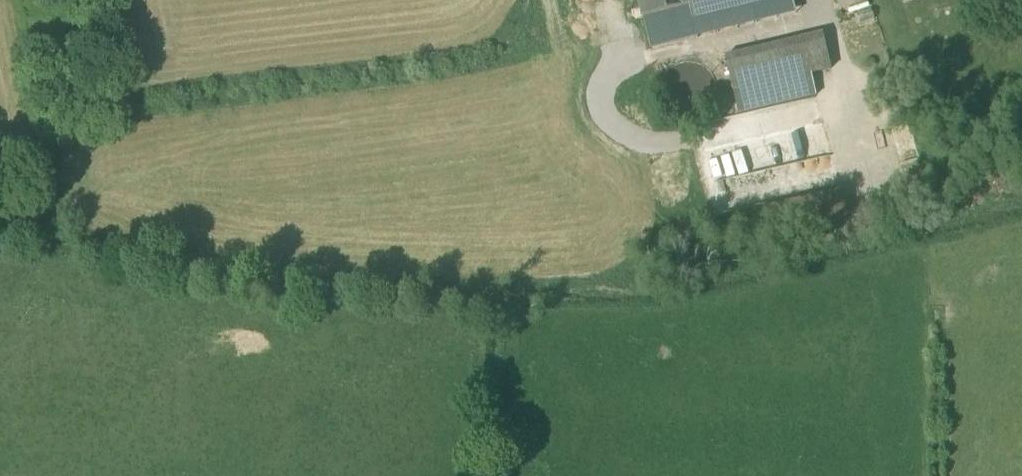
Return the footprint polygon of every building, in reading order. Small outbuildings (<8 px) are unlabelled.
[(691,7),(692,6),(691,0),(639,0),(643,18),(691,7)] [(692,6),(691,7),(694,20),(753,6),(778,0),(691,0),(692,6)] [(856,4),(855,0),(837,0),(841,9),(856,4)] [(757,24),(753,6),(694,20),(698,38),(757,24)] [(691,7),(643,18),(651,49),(698,38),(694,20),(691,7)] [(725,57),(734,92),(812,74),(831,69),(823,34),(725,57)] [(660,92),(663,103),(669,112),(679,118),(690,120),(701,117),(710,111),(716,101),(717,90),(715,79),(708,70),(699,65),(688,63),(677,65),(668,72),(662,81),(660,92)] [(816,95),(812,74),(734,92),(739,114),(816,95)]
